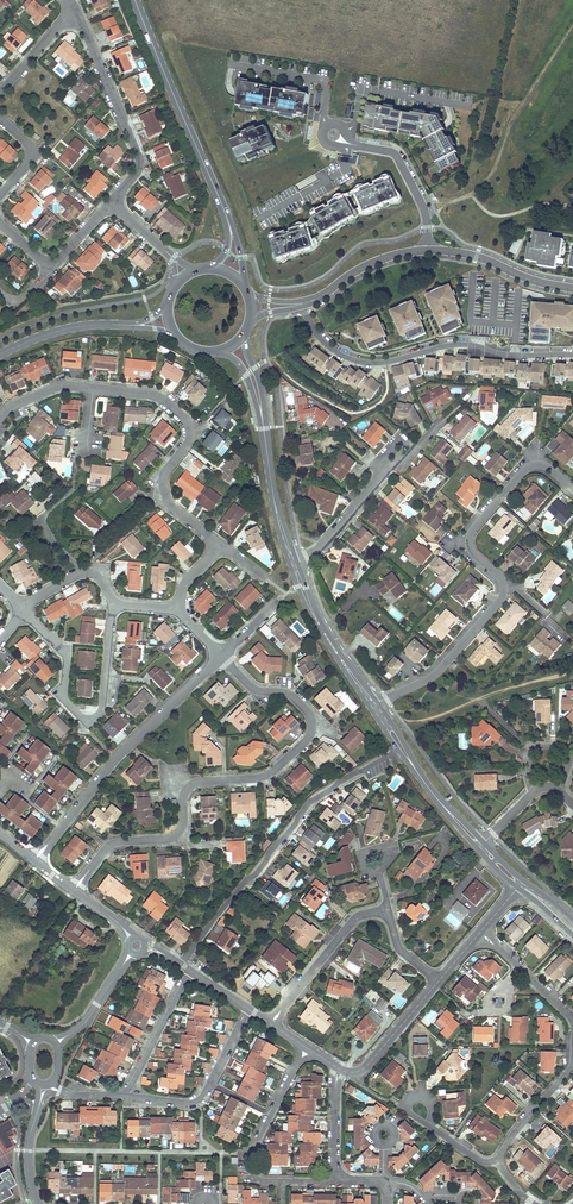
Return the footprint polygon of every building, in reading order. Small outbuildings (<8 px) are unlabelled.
[(33,0),(32,2),(30,0),(27,0),(22,6),(26,9),(25,10),(35,19),(40,24),(49,14),(43,8),(33,0)] [(98,12),(109,7),(106,0),(93,0),(96,8),(98,12)] [(109,38),(111,41),(121,37),(113,17),(102,22),(106,31),(109,38)] [(7,41),(7,42),(4,45),(12,53),(27,36),(18,28),(12,36),(7,41)] [(7,41),(12,36),(7,32),(2,38),(7,41)] [(68,44),(65,41),(55,52),(71,66),(70,68),(75,72),(84,62),(79,58),(80,57),(73,50),(67,45),(68,44)] [(111,53),(112,56),(113,58),(114,57),(118,66),(121,74),(132,69),(125,53),(120,55),(118,50),(111,53)] [(89,76),(87,74),(86,73),(78,82),(81,85),(78,88),(75,85),(71,90),(86,102),(95,91),(91,88),(84,82),(85,81),(89,76)] [(128,95),(129,98),(133,106),(143,102),(134,82),(130,83),(128,78),(120,82),(126,95),(128,95)] [(241,95),(239,94),(237,105),(259,109),(260,106),(276,109),(276,112),(299,116),(299,113),(306,114),(307,108),(306,108),(308,94),(288,91),(289,90),(283,89),(283,91),(280,90),(280,89),(273,88),(273,91),(262,89),(263,86),(258,85),(243,83),(241,95)] [(92,104),(97,107),(101,102),(96,99),(92,104)] [(373,107),(368,106),(364,126),(370,127),(370,128),(388,131),(388,128),(412,132),(412,135),(421,137),(422,132),(424,132),(433,150),(430,151),(436,163),(438,162),(443,172),(463,162),(457,152),(459,151),(456,146),(456,147),(450,137),(448,138),(444,130),(446,129),(439,117),(427,115),(426,118),(424,118),(422,114),(412,112),(412,114),(395,111),(395,109),(384,108),(384,107),(379,106),(379,107),(373,106),(373,107)] [(143,121),(145,124),(147,128),(150,137),(163,132),(153,110),(140,116),(142,121),(143,121)] [(98,137),(98,136),(101,140),(109,131),(93,117),(85,125),(92,132),(98,137)] [(237,138),(231,140),(236,150),(240,159),(248,155),(249,158),(265,151),(264,149),(274,144),(266,126),(251,132),(250,130),(244,132),(245,134),(240,136),(241,138),(238,139),(237,138)] [(421,137),(423,137),(430,151),(433,150),(424,132),(422,132),(421,137)] [(63,156),(61,157),(59,159),(69,168),(80,155),(78,153),(85,146),(76,138),(68,146),(70,148),(72,149),(64,157),(63,156)] [(6,160),(10,163),(18,154),(1,140),(0,141),(0,155),(1,155),(6,160)] [(166,148),(164,144),(153,149),(162,168),(173,164),(169,155),(166,148)] [(120,157),(121,155),(123,154),(120,148),(116,145),(112,150),(108,146),(98,157),(102,161),(110,168),(111,168),(121,158),(120,157)] [(64,157),(72,149),(70,148),(63,156),(64,157)] [(352,157),(337,155),(336,160),(336,161),(351,164),(352,157)] [(101,162),(109,169),(110,168),(102,161),(101,162)] [(30,183),(34,187),(39,191),(53,175),(45,167),(30,183)] [(94,199),(97,195),(100,191),(99,190),(105,184),(103,183),(107,179),(97,171),(94,174),(96,176),(90,183),(84,190),(94,199)] [(175,199),(187,194),(178,174),(173,176),(171,171),(163,175),(165,179),(167,179),(170,187),(175,199)] [(96,176),(94,174),(88,181),(90,183),(96,176)] [(386,182),(385,178),(374,183),(375,185),(371,187),(365,189),(366,191),(362,193),(357,195),(364,213),(399,198),(391,180),(386,182)] [(371,187),(370,185),(360,189),(362,193),(366,191),(365,189),(371,187)] [(147,208),(148,208),(151,211),(159,202),(142,188),(134,197),(142,203),(147,208)] [(26,192),(23,194),(21,197),(25,200),(21,205),(13,213),(22,222),(29,214),(39,204),(26,192)] [(84,210),(68,195),(67,196),(62,192),(57,199),(61,203),(60,204),(67,211),(62,216),(68,221),(73,215),(76,218),(84,210)] [(323,212),(313,217),(323,234),(355,215),(346,199),(341,201),(339,198),(329,203),(330,205),(327,207),(326,208),(327,209),(323,212)] [(19,203),(11,211),(13,213),(21,205),(19,203)] [(165,207),(157,216),(160,219),(157,223),(165,230),(166,229),(176,237),(186,226),(165,207)] [(51,227),(55,223),(58,219),(49,211),(46,215),(34,229),(42,236),(48,229),(49,229),(51,227)] [(25,224),(32,216),(29,214),(22,222),(25,224)] [(291,232),(287,233),(280,235),(281,237),(276,238),(271,240),(277,259),(313,247),(307,228),(302,230),(301,226),(290,230),(291,232)] [(53,228),(51,227),(49,229),(48,229),(42,236),(44,238),(53,228)] [(124,238),(112,227),(110,229),(123,240),(124,238)] [(129,240),(127,239),(126,237),(124,238),(123,240),(110,229),(102,238),(115,250),(119,245),(123,247),(129,240)] [(166,229),(165,230),(175,239),(176,237),(166,229)] [(552,238),(534,235),(533,244),(530,261),(539,263),(538,266),(544,267),(545,263),(556,265),(557,257),(561,257),(562,251),(558,251),(560,239),(552,238)] [(523,239),(517,236),(509,251),(515,254),(523,239)] [(101,247),(97,243),(96,243),(92,247),(91,246),(89,248),(89,252),(85,257),(83,255),(76,262),(86,272),(90,267),(97,259),(105,251),(101,247)] [(138,264),(145,271),(153,262),(137,248),(129,256),(133,259),(138,264)] [(111,249),(108,252),(115,260),(118,257),(111,249)] [(13,272),(19,277),(23,280),(30,271),(14,256),(6,265),(13,272)] [(97,259),(90,267),(92,269),(99,261),(97,259)] [(54,287),(63,294),(66,291),(69,293),(73,289),(80,281),(83,283),(87,279),(76,269),(72,273),(69,270),(65,274),(66,275),(62,280),(61,279),(54,287)] [(133,287),(138,284),(133,275),(128,277),(133,287)] [(100,290),(104,285),(98,280),(94,285),(100,290)] [(83,283),(80,281),(73,289),(76,292),(83,283)] [(459,312),(455,304),(457,303),(455,296),(452,292),(450,286),(444,288),(433,293),(427,295),(430,301),(433,308),(434,310),(436,309),(439,315),(437,316),(445,335),(463,327),(462,325),(459,319),(462,319),(459,312)] [(427,334),(421,321),(418,314),(416,309),(413,303),(413,302),(408,304),(401,307),(392,311),(392,312),(394,317),(396,321),(398,326),(402,335),(406,334),(408,339),(409,341),(427,334)] [(530,342),(538,343),(538,340),(544,341),(544,343),(550,343),(551,330),(549,328),(551,325),(554,326),(557,326),(557,328),(572,329),(572,307),(535,304),(534,318),(532,317),(530,342)] [(387,343),(385,337),(387,337),(384,332),(381,324),(378,317),(373,320),(366,323),(359,326),(359,327),(361,331),(370,350),(379,346),(385,344),(387,343)] [(315,363),(322,353),(319,351),(315,348),(313,349),(311,353),(307,350),(302,358),(306,361),(308,358),(312,361),(315,363)] [(81,358),(76,357),(76,354),(64,352),(62,364),(75,365),(75,368),(80,369),(81,358)] [(325,364),(328,360),(329,358),(325,355),(325,356),(322,353),(315,363),(317,365),(321,368),(320,371),(323,374),(327,369),(329,366),(325,364)] [(466,360),(466,359),(466,355),(462,355),(457,354),(457,356),(456,361),(453,360),(453,361),(452,361),(452,367),(452,371),(456,371),(457,368),(462,368),(465,368),(465,364),(465,361),(466,360)] [(116,370),(117,357),(92,355),(91,367),(109,369),(116,370)] [(452,367),(452,361),(453,361),(453,360),(453,358),(449,357),(448,357),(444,357),(444,358),(444,361),(439,361),(439,363),(439,369),(439,370),(443,370),(449,370),(448,374),(452,374),(452,371),(452,367)] [(439,369),(439,363),(435,363),(435,360),(435,358),(430,358),(426,358),(425,375),(428,375),(429,371),(434,372),(439,372),(439,370),(439,369)] [(480,360),(480,359),(476,359),(475,359),(475,358),(471,358),(470,360),(470,364),(465,364),(465,368),(464,374),(469,374),(469,371),(474,372),(478,372),(479,364),(479,361),(479,360),(480,360)] [(39,377),(44,375),(49,372),(43,359),(33,363),(34,365),(27,368),(26,366),(21,368),(22,369),(26,378),(27,380),(31,378),(31,379),(32,381),(38,379),(37,377),(39,377)] [(338,369),(340,366),(341,364),(339,362),(334,359),(331,363),(329,366),(327,369),(330,371),(334,374),(332,377),(336,379),(337,378),(341,372),(338,369)] [(493,360),(489,360),(489,359),(486,359),(484,359),(484,361),(483,364),(479,364),(478,372),(478,373),(483,373),(489,374),(488,377),(491,378),(492,373),(492,372),(493,362),(493,360)] [(126,360),(124,376),(137,377),(137,376),(139,376),(139,377),(150,379),(151,362),(126,360)] [(501,363),(502,360),(499,360),(499,361),(499,360),(498,360),(496,360),(493,360),(493,362),(492,372),(496,372),(500,372),(500,376),(505,376),(505,373),(505,367),(501,367),(501,363)] [(518,377),(519,369),(519,368),(515,368),(515,364),(515,361),(512,361),(512,362),(512,361),(510,361),(506,360),(505,363),(505,367),(505,373),(509,373),(514,374),(514,377),(518,377)] [(421,376),(419,367),(414,368),(413,364),(412,362),(408,364),(404,365),(407,377),(408,376),(411,375),(416,374),(417,377),(421,376)] [(564,376),(570,376),(572,376),(572,363),(570,362),(570,364),(569,368),(565,367),(564,376)] [(161,373),(170,378),(179,383),(184,373),(166,363),(161,373)] [(532,363),(532,367),(532,369),(531,379),(531,381),(535,381),(544,382),(546,364),(541,363),(540,368),(538,368),(539,364),(532,363)] [(564,376),(565,367),(566,364),(562,364),(562,363),(559,363),(557,363),(556,365),(556,367),(552,367),(551,376),(556,376),(561,377),(561,380),(564,381),(564,376)] [(528,367),(528,365),(523,364),(523,365),(522,365),(519,364),(519,368),(519,369),(518,377),(518,378),(518,381),(521,381),(521,378),(527,378),(531,379),(532,369),(528,369),(528,367)] [(407,377),(404,365),(398,367),(400,370),(398,371),(396,367),(396,366),(392,368),(391,368),(397,385),(405,383),(409,382),(408,376),(407,377)] [(350,383),(356,373),(353,371),(354,371),(352,369),(350,368),(348,370),(346,373),(342,371),(341,372),(337,378),(341,380),(343,378),(347,381),(350,383)] [(26,378),(22,369),(6,376),(9,383),(13,392),(25,387),(22,380),(26,378)] [(363,379),(365,377),(366,375),(362,372),(362,373),(359,370),(356,373),(350,383),(349,384),(352,385),(354,383),(358,386),(362,388),(362,389),(367,382),(363,379)] [(192,375),(184,383),(188,386),(184,390),(196,401),(206,391),(194,380),(196,378),(192,375)] [(370,399),(380,385),(375,382),(373,385),(371,384),(374,381),(374,380),(370,377),(369,379),(367,382),(362,389),(362,388),(360,392),(367,397),(370,399)] [(400,391),(402,395),(411,390),(409,386),(400,391)] [(436,404),(435,402),(439,400),(440,402),(441,403),(448,399),(441,387),(432,392),(432,394),(428,396),(421,399),(428,412),(437,407),(436,404)] [(481,402),(482,402),(482,412),(493,412),(493,393),(480,392),(480,398),(481,398),(481,402)] [(567,398),(543,396),(542,407),(552,408),(552,406),(556,407),(556,408),(566,409),(567,398)] [(68,404),(67,408),(67,411),(65,411),(62,410),(61,420),(77,422),(79,401),(70,400),(69,405),(68,404)] [(420,418),(415,410),(413,410),(413,409),(413,406),(407,404),(407,405),(399,403),(396,414),(406,417),(411,426),(417,423),(416,421),(420,418)] [(322,412),(318,409),(312,409),(312,411),(309,411),(308,405),(299,405),(301,422),(307,422),(306,420),(315,419),(323,425),(330,418),(323,411),(322,412)] [(106,413),(105,425),(104,430),(117,432),(119,408),(107,406),(106,413)] [(148,408),(138,407),(138,408),(138,411),(125,409),(124,420),(129,421),(132,421),(138,422),(146,423),(147,414),(152,415),(153,410),(151,409),(148,408)] [(532,420),(532,408),(518,408),(501,426),(509,434),(520,423),(519,422),(521,420),(523,420),(532,420)] [(51,418),(41,409),(37,413),(38,414),(39,416),(30,426),(26,431),(36,441),(45,431),(45,430),(50,434),(54,429),(44,420),(45,418),(49,422),(51,418)] [(223,410),(214,421),(229,432),(233,425),(231,423),(230,420),(233,418),(223,410)] [(39,416),(38,414),(28,424),(30,426),(39,416)] [(453,430),(450,433),(457,439),(460,436),(464,439),(477,423),(467,415),(459,424),(454,430),(453,430)] [(170,435),(171,436),(172,437),(176,433),(162,420),(150,434),(161,445),(170,435)] [(380,438),(386,431),(376,422),(363,438),(373,446),(380,438)] [(523,441),(535,430),(529,423),(516,434),(523,441)] [(213,431),(203,444),(213,452),(223,440),(225,442),(229,438),(218,429),(215,433),(213,431)] [(45,431),(36,441),(38,442),(47,432),(45,431)] [(569,437),(563,431),(557,439),(563,444),(569,437)] [(116,436),(114,435),(111,435),(110,450),(109,458),(120,459),(123,434),(116,434),(116,436)] [(171,436),(170,435),(161,445),(163,446),(172,437),(171,436)] [(7,457),(3,462),(15,471),(23,462),(31,469),(38,461),(24,450),(27,446),(14,436),(1,452),(7,457)] [(569,437),(563,444),(554,454),(566,464),(572,456),(572,440),(569,437)] [(374,447),(381,439),(380,438),(373,446),(374,447)] [(432,455),(440,462),(445,456),(453,448),(443,439),(437,447),(438,448),(432,455)] [(57,440),(50,445),(49,457),(61,458),(62,452),(63,446),(64,446),(65,446),(65,441),(57,440)] [(311,442),(300,443),(301,453),(299,453),(300,464),(311,462),(310,456),(310,452),(312,452),(311,442)] [(141,469),(144,466),(147,463),(147,462),(148,461),(149,462),(150,463),(157,456),(155,453),(158,450),(151,443),(147,447),(148,448),(141,455),(141,454),(133,462),(141,469)] [(463,450),(470,455),(473,451),(468,446),(467,445),(463,450)] [(458,456),(464,461),(470,455),(463,450),(458,456)] [(229,482),(246,461),(234,452),(228,460),(227,462),(221,469),(225,472),(221,476),(229,482)] [(345,455),(342,452),(335,460),(339,462),(345,455)] [(498,452),(485,466),(496,476),(499,472),(498,471),(508,460),(498,452)] [(348,470),(351,467),(355,463),(345,454),(345,455),(339,462),(331,472),(338,478),(346,469),(348,470)] [(424,461),(418,468),(420,469),(413,477),(420,484),(433,469),(435,471),(438,468),(425,456),(422,460),(424,461)] [(443,465),(448,459),(445,456),(440,462),(443,465)] [(204,464),(198,459),(194,464),(200,469),(204,464)] [(142,471),(149,462),(148,461),(147,462),(147,463),(144,466),(141,469),(142,471)] [(104,483),(104,482),(105,480),(108,481),(110,479),(111,468),(92,466),(90,478),(95,479),(96,480),(96,485),(102,486),(104,483)] [(413,477),(420,469),(418,468),(416,466),(409,474),(413,477)] [(184,489),(195,498),(204,486),(188,475),(189,474),(190,473),(185,469),(175,482),(184,489)] [(346,469),(338,478),(341,481),(349,471),(348,470),(346,469)] [(27,480),(31,484),(34,487),(42,479),(35,472),(27,480)] [(322,476),(319,472),(314,477),(318,481),(322,476)] [(474,483),(476,480),(471,476),(462,485),(463,486),(457,493),(462,497),(459,501),(466,507),(476,496),(474,495),(473,493),(475,491),(476,492),(480,488),(474,483)] [(483,484),(477,479),(476,480),(474,483),(480,488),(483,484)] [(113,494),(116,498),(120,503),(127,497),(134,491),(135,492),(138,489),(132,482),(128,484),(126,482),(113,494)] [(541,488),(535,483),(526,492),(534,499),(532,501),(526,507),(533,513),(546,499),(538,492),(541,488)] [(411,492),(401,484),(396,490),(389,498),(388,497),(385,500),(393,507),(394,508),(397,505),(398,506),(411,492)] [(204,486),(195,498),(198,500),(197,502),(210,512),(221,497),(209,488),(208,489),(204,486)] [(321,511),(327,513),(332,515),(339,496),(312,487),(308,500),(323,506),(321,511)] [(549,496),(541,488),(538,492),(546,499),(549,496)] [(195,498),(184,489),(181,492),(193,501),(195,498)] [(16,497),(27,510),(34,504),(33,503),(28,498),(23,491),(16,497)] [(426,495),(431,499),(435,495),(430,491),(426,495)] [(534,499),(526,492),(524,494),(532,501),(534,499)] [(4,505),(6,508),(11,503),(21,515),(27,510),(16,497),(12,493),(10,496),(7,493),(5,495),(4,494),(0,497),(0,508),(4,505)] [(560,503),(561,502),(557,499),(548,510),(565,525),(572,515),(565,508),(560,503)] [(390,530),(384,525),(393,514),(390,511),(393,507),(385,500),(381,504),(383,505),(377,512),(379,512),(376,515),(371,522),(375,525),(380,529),(387,535),(390,530)] [(106,501),(103,505),(109,511),(113,508),(106,501)] [(246,511),(234,502),(218,523),(223,527),(231,532),(238,522),(246,511)] [(447,509),(439,502),(423,520),(436,531),(441,525),(439,523),(443,520),(441,519),(440,517),(442,515),(447,509)] [(101,520),(95,515),(90,514),(86,511),(82,507),(75,515),(88,527),(90,526),(94,527),(94,528),(99,529),(101,520)] [(6,526),(9,523),(13,520),(11,518),(13,516),(10,513),(3,519),(4,520),(5,519),(6,520),(3,523),(6,526)] [(150,526),(160,517),(157,514),(147,522),(150,526)] [(516,523),(506,514),(495,526),(496,527),(494,529),(492,529),(489,533),(499,542),(516,523)] [(171,534),(169,532),(167,530),(164,527),(166,525),(160,517),(150,526),(163,541),(171,534)] [(535,531),(542,522),(536,518),(529,527),(535,531)] [(231,532),(223,527),(222,529),(231,535),(239,523),(238,522),(231,532)] [(263,543),(258,531),(259,530),(257,526),(245,531),(248,536),(247,537),(252,548),(255,547),(263,543)] [(358,536),(357,536),(356,535),(355,534),(348,541),(360,552),(374,536),(363,527),(360,531),(362,532),(358,536)] [(119,540),(122,543),(121,543),(128,551),(130,549),(136,556),(144,549),(131,534),(130,535),(128,533),(119,540)] [(427,551),(421,546),(414,540),(405,550),(423,564),(432,553),(428,550),(427,551)] [(6,556),(10,551),(0,541),(0,560),(1,561),(6,556)] [(14,546),(18,550),(23,545),(20,541),(14,546)] [(183,562),(187,558),(191,554),(184,547),(178,541),(171,549),(183,562)] [(188,544),(184,547),(191,554),(194,551),(188,544)] [(21,556),(27,549),(23,545),(17,552),(21,556)] [(524,552),(517,546),(508,556),(516,563),(518,561),(521,564),(521,567),(525,571),(534,560),(528,556),(530,553),(526,550),(524,552)] [(344,567),(343,568),(343,569),(339,568),(338,574),(344,575),(343,581),(352,583),(358,563),(350,561),(351,558),(343,555),(341,563),(343,564),(344,567)] [(432,567),(432,568),(440,575),(439,577),(447,584),(455,574),(447,567),(449,565),(440,558),(436,555),(429,564),(432,567)] [(564,570),(552,560),(545,568),(547,570),(549,571),(541,580),(543,581),(537,588),(545,594),(550,587),(549,587),(564,570)] [(25,588),(34,583),(32,579),(37,576),(32,567),(27,569),(23,561),(11,567),(14,574),(13,574),(17,581),(22,578),(24,582),(22,583),(25,588)] [(165,590),(165,586),(166,582),(163,581),(164,571),(168,572),(169,565),(159,564),(159,568),(153,567),(152,581),(154,581),(153,591),(159,592),(161,589),(165,590)] [(457,572),(449,565),(447,567),(455,574),(457,572)] [(128,590),(134,590),(140,591),(142,577),(140,576),(140,567),(128,566),(127,576),(129,576),(129,578),(128,590)] [(222,568),(218,572),(213,577),(225,589),(229,586),(233,590),(240,583),(236,579),(234,580),(229,574),(222,568)] [(549,571),(547,570),(540,579),(541,580),(549,571)] [(390,586),(395,592),(399,598),(407,592),(393,574),(376,586),(381,592),(390,586)] [(481,583),(471,575),(457,591),(460,595),(457,598),(465,605),(471,598),(476,593),(479,589),(477,588),(481,583)] [(447,584),(439,577),(435,580),(444,588),(447,584)] [(252,602),(251,602),(251,601),(255,596),(257,598),(260,594),(250,584),(235,599),(245,609),(252,602)] [(390,590),(397,599),(399,598),(395,592),(390,586),(381,592),(383,596),(390,590)] [(66,599),(72,608),(76,616),(83,612),(78,604),(91,597),(87,588),(66,599)] [(215,598),(207,590),(195,601),(195,609),(201,615),(205,611),(204,609),(209,603),(215,598)] [(238,610),(232,605),(225,598),(223,600),(222,601),(226,605),(211,619),(215,623),(219,628),(225,622),(238,610)] [(48,608),(46,610),(44,611),(50,622),(69,612),(63,601),(62,599),(57,602),(57,603),(48,608)] [(72,608),(66,599),(63,601),(69,612),(72,618),(76,616),(72,608)] [(562,607),(566,610),(572,605),(568,600),(562,607)] [(526,612),(515,602),(511,607),(512,608),(507,615),(505,614),(496,624),(508,634),(518,622),(516,620),(520,615),(522,617),(526,612)] [(212,606),(209,603),(204,609),(205,611),(206,612),(212,606)] [(445,614),(443,613),(427,632),(432,637),(435,633),(440,637),(448,627),(457,617),(448,610),(445,614)] [(92,636),(92,635),(93,633),(94,634),(94,633),(98,634),(99,630),(95,629),(96,619),(83,618),(80,643),(93,645),(94,636),(92,636)] [(274,635),(283,645),(284,643),(294,653),(304,643),(294,633),(291,635),(279,622),(281,620),(280,618),(271,627),(272,629),(272,630),(270,631),(274,635)] [(294,633),(281,620),(279,622),(291,635),(294,633)] [(129,621),(128,630),(127,639),(126,639),(125,643),(126,643),(135,644),(136,640),(140,640),(142,623),(129,621)] [(165,644),(170,640),(175,635),(164,622),(153,632),(165,644)] [(369,623),(365,628),(361,632),(379,647),(390,634),(382,627),(379,631),(369,623)] [(270,631),(272,630),(266,624),(260,629),(270,639),(274,635),(270,631)] [(448,627),(440,637),(442,639),(450,629),(448,627)] [(550,634),(543,628),(530,644),(541,653),(542,652),(549,658),(560,645),(553,638),(550,642),(548,643),(545,641),(546,639),(550,634)] [(36,655),(40,651),(37,647),(36,648),(25,637),(16,645),(31,660),(36,655)] [(496,643),(489,637),(483,645),(481,647),(480,646),(471,656),(479,663),(486,654),(496,662),(503,654),(493,646),(496,643)] [(195,655),(181,641),(174,648),(176,650),(178,652),(170,659),(177,666),(183,661),(186,664),(195,655)] [(411,660),(423,646),(418,641),(414,642),(406,651),(407,651),(410,654),(407,656),(411,660)] [(272,671),(276,671),(280,671),(280,658),(266,658),(261,652),(264,648),(258,642),(250,651),(255,656),(251,660),(261,670),(272,671)] [(135,644),(126,643),(125,648),(124,648),(123,657),(125,658),(125,661),(124,670),(130,671),(136,671),(137,659),(138,650),(135,649),(135,644)] [(421,664),(429,655),(428,650),(423,646),(411,660),(415,663),(417,660),(420,663),(421,664)] [(91,670),(91,664),(92,657),(94,657),(95,652),(79,651),(77,669),(91,670)] [(40,659),(36,655),(31,660),(27,663),(27,664),(45,682),(50,677),(48,674),(50,671),(51,671),(39,660),(40,659)] [(309,655),(298,663),(300,667),(298,668),(303,677),(306,675),(312,685),(324,678),(320,672),(317,673),(313,668),(309,661),(312,659),(309,655)] [(479,663),(471,656),(468,659),(476,666),(479,663)] [(393,677),(404,664),(397,657),(386,670),(393,677)] [(21,665),(17,660),(11,666),(12,667),(6,673),(0,679),(0,682),(7,689),(20,677),(17,673),(23,667),(21,665)] [(155,666),(151,670),(148,673),(157,683),(158,682),(164,688),(172,681),(160,668),(159,669),(155,666)] [(306,675),(303,677),(309,686),(312,685),(306,675)] [(90,698),(92,681),(79,679),(77,696),(90,698)] [(218,683),(211,689),(205,695),(213,702),(216,699),(223,706),(237,693),(231,686),(225,691),(222,687),(218,683)] [(326,688),(314,699),(323,708),(324,707),(333,716),(342,708),(334,700),(336,698),(326,688)] [(47,704),(43,699),(42,701),(37,697),(30,689),(21,697),(37,714),(47,704)] [(141,711),(140,710),(139,709),(142,707),(143,708),(153,698),(144,689),(125,708),(134,717),(141,711)] [(567,691),(567,698),(562,698),(562,710),(570,710),(571,709),(572,711),(572,691),(567,691)] [(213,702),(205,695),(204,696),(211,704),(213,702)] [(344,706),(336,698),(334,700),(342,708),(344,706)] [(538,710),(538,716),(538,722),(551,722),(551,700),(538,700),(538,710)] [(256,717),(254,715),(252,713),(249,715),(248,717),(243,711),(244,710),(247,708),(243,703),(229,717),(238,726),(240,725),(244,729),(256,717)] [(324,707),(323,708),(331,718),(333,716),(324,707)] [(117,712),(102,726),(113,738),(124,727),(119,722),(123,719),(117,712)] [(11,713),(2,725),(8,730),(18,717),(11,713)] [(60,738),(69,729),(54,713),(45,722),(60,738)] [(131,721),(126,716),(123,719),(128,724),(131,721)] [(277,742),(282,736),(281,735),(289,728),(290,729),(291,730),(298,723),(292,716),(288,719),(284,723),(281,719),(272,727),(275,729),(270,734),(277,742)] [(8,730),(14,734),(24,722),(18,717),(8,730)] [(227,718),(241,732),(244,729),(240,725),(238,726),(229,717),(227,718)] [(128,724),(123,719),(119,722),(124,727),(128,724)] [(476,745),(478,745),(479,745),(483,743),(488,745),(491,742),(490,740),(492,738),(494,739),(496,741),(501,736),(492,726),(490,727),(489,726),(485,722),(481,726),(479,728),(472,728),(473,739),(476,741),(476,745)] [(196,732),(196,735),(196,738),(193,738),(194,746),(202,745),(202,750),(202,752),(207,752),(208,766),(221,765),(220,751),(216,751),(216,748),(209,742),(206,742),(206,739),(204,739),(204,736),(210,729),(203,723),(196,732)] [(3,736),(8,730),(2,725),(0,724),(0,734),(3,736)] [(281,735),(282,736),(290,729),(289,728),(281,735)] [(349,734),(345,738),(341,742),(350,751),(364,738),(355,728),(349,734)] [(5,747),(14,734),(8,730),(3,736),(0,740),(0,743),(5,747)] [(507,741),(501,736),(496,741),(501,747),(507,741)] [(37,740),(28,752),(34,757),(44,744),(37,740)] [(91,761),(90,760),(90,759),(96,753),(99,750),(92,742),(88,746),(79,755),(74,760),(82,769),(91,761)] [(246,747),(242,751),(237,755),(233,759),(237,764),(250,765),(250,761),(253,759),(261,753),(262,743),(253,742),(246,747)] [(5,747),(0,743),(0,754),(6,758),(8,755),(11,752),(5,747)] [(88,746),(86,743),(76,752),(79,755),(88,746)] [(329,748),(324,743),(319,748),(321,750),(319,752),(317,750),(309,757),(317,766),(328,757),(329,758),(331,760),(338,754),(331,746),(329,748)] [(481,752),(488,745),(483,743),(479,745),(478,745),(476,745),(477,748),(481,752)] [(34,757),(41,762),(50,750),(44,744),(34,757)] [(518,754),(520,748),(508,745),(506,751),(518,754)] [(70,750),(66,746),(60,751),(64,755),(70,750)] [(23,758),(30,763),(34,757),(28,752),(22,747),(19,751),(17,753),(23,758)] [(344,751),(340,755),(353,767),(357,763),(344,751)] [(34,757),(30,763),(25,769),(31,774),(41,762),(34,757)] [(126,775),(130,779),(135,784),(144,775),(143,774),(144,773),(146,775),(153,768),(141,757),(134,765),(135,766),(126,775)] [(329,758),(328,757),(317,766),(319,768),(329,758)] [(300,790),(303,787),(306,784),(304,782),(311,775),(302,765),(289,777),(300,790)] [(64,767),(54,779),(60,784),(70,772),(64,767)] [(60,784),(67,789),(77,777),(70,772),(60,784)] [(137,786),(147,776),(146,775),(144,773),(143,774),(144,775),(135,784),(137,786)] [(43,781),(56,790),(60,784),(54,779),(48,774),(43,781)] [(475,790),(481,789),(486,789),(486,786),(498,786),(497,775),(475,776),(475,790)] [(285,781),(297,793),(300,790),(289,777),(285,781)] [(51,796),(57,801),(67,789),(60,784),(56,790),(53,793),(51,796)] [(343,809),(346,812),(349,808),(353,811),(365,796),(356,789),(352,794),(352,797),(350,797),(344,804),(343,803),(340,806),(343,809)] [(35,804),(41,809),(51,796),(45,791),(35,804)] [(149,792),(136,792),(137,810),(139,810),(139,817),(137,817),(138,825),(143,825),(143,823),(156,822),(155,816),(152,816),(151,809),(150,809),(149,792)] [(276,800),(276,801),(274,801),(273,792),(266,792),(267,813),(274,813),(274,815),(283,815),(283,812),(285,812),(292,805),(284,797),(280,801),(280,800),(279,800),(279,799),(278,799),(277,799),(276,800)] [(231,794),(232,800),(232,805),(237,805),(237,809),(250,809),(250,812),(250,818),(255,817),(254,793),(249,794),(249,797),(243,797),(243,798),(237,798),(236,794),(231,794)] [(6,807),(12,812),(22,799),(16,795),(15,794),(6,807)] [(48,814),(57,801),(51,796),(41,809),(48,814)] [(200,821),(213,820),(213,813),(216,813),(215,797),(201,797),(201,809),(203,809),(203,814),(202,814),(201,814),(200,814),(200,821)] [(325,804),(333,807),(335,802),(328,798),(325,804)] [(22,799),(12,812),(19,817),(28,804),(27,803),(22,799)] [(415,812),(406,807),(408,805),(401,801),(395,810),(403,814),(399,820),(407,824),(408,823),(409,821),(419,827),(424,818),(421,816),(424,812),(417,808),(415,812)] [(6,807),(0,802),(0,812),(8,818),(12,812),(6,807)] [(340,806),(336,803),(330,811),(327,809),(323,814),(321,817),(319,818),(333,829),(338,822),(333,818),(335,816),(336,817),(343,809),(340,806)] [(97,830),(96,830),(96,831),(98,833),(99,831),(102,833),(107,827),(106,826),(108,822),(112,825),(121,814),(111,806),(105,815),(97,809),(87,821),(92,824),(94,822),(97,825),(95,828),(97,830)] [(382,823),(383,818),(384,813),(372,810),(371,816),(370,820),(368,819),(365,834),(376,836),(380,823),(382,823)] [(19,817),(12,812),(8,818),(20,828),(25,822),(22,819),(19,817)] [(534,832),(542,827),(543,826),(546,825),(546,827),(551,827),(558,827),(558,822),(557,817),(551,818),(551,814),(545,815),(545,816),(544,817),(544,818),(541,819),(541,818),(540,818),(539,818),(538,817),(523,826),(529,836),(534,833),(534,832)] [(30,815),(25,822),(37,831),(42,825),(30,815)] [(37,831),(25,822),(20,828),(32,837),(37,831)] [(77,822),(74,826),(81,830),(83,825),(77,822)] [(341,825),(338,822),(333,829),(336,831),(341,825)] [(302,840),(309,846),(312,842),(315,844),(324,833),(314,825),(310,830),(305,836),(303,835),(300,839),(302,840)] [(338,843),(343,848),(339,852),(341,861),(327,866),(329,876),(332,877),(341,874),(340,870),(345,868),(345,869),(345,870),(353,868),(352,863),(348,846),(355,838),(347,832),(338,843)] [(570,833),(562,841),(562,850),(565,850),(565,858),(567,860),(572,860),(572,836),(570,833)] [(75,856),(76,854),(78,852),(80,854),(87,845),(76,836),(62,854),(73,863),(77,858),(75,856)] [(330,837),(322,846),(327,850),(335,841),(330,837)] [(309,846),(302,840),(298,845),(299,846),(296,849),(292,855),(304,864),(307,860),(311,862),(315,856),(310,852),(312,849),(309,846)] [(232,852),(232,857),(232,862),(244,862),(243,842),(229,843),(229,852),(232,852)] [(421,872),(429,862),(432,858),(428,854),(429,853),(424,849),(406,871),(416,879),(421,872)] [(133,864),(134,867),(134,871),(134,874),(140,874),(140,878),(147,878),(146,855),(130,856),(131,864),(133,864)] [(176,875),(176,873),(176,872),(180,872),(180,858),(167,859),(166,857),(157,857),(158,871),(166,871),(167,877),(176,877),(176,875)] [(202,881),(203,883),(204,885),(208,887),(209,883),(212,883),(213,879),(211,876),(215,866),(200,860),(198,866),(200,866),(197,875),(198,877),(194,879),(196,884),(202,881)] [(424,875),(432,865),(429,862),(421,872),(424,875)] [(278,869),(272,877),(274,879),(286,888),(298,873),(288,865),(283,870),(282,872),(280,871),(278,869)] [(395,877),(397,878),(399,880),(403,875),(399,872),(395,877)] [(103,892),(103,891),(104,890),(110,895),(121,903),(130,892),(109,875),(98,888),(103,892)] [(282,893),(286,888),(274,879),(271,883),(269,881),(267,884),(265,883),(259,891),(270,900),(273,896),(275,898),(280,892),(282,893)] [(299,889),(304,882),(300,879),(295,886),(299,889)] [(321,892),(323,890),(325,887),(316,880),(312,885),(314,887),(302,902),(306,906),(307,905),(312,909),(317,903),(316,902),(318,900),(320,901),(324,895),(321,892)] [(485,894),(482,892),(479,890),(482,886),(475,880),(463,895),(475,905),(485,894)] [(4,893),(9,897),(15,902),(24,890),(12,882),(4,893)] [(351,901),(358,899),(364,898),(362,892),(367,891),(366,885),(357,887),(355,887),(354,884),(341,887),(342,893),(345,892),(347,898),(350,897),(351,901)] [(485,894),(487,891),(482,886),(479,890),(482,892),(485,894)] [(150,915),(154,918),(158,921),(168,908),(160,902),(162,899),(153,892),(146,903),(154,909),(151,913),(150,915)] [(36,899),(32,896),(28,894),(23,901),(26,903),(23,908),(28,911),(31,907),(34,902),(36,899)] [(314,911),(321,902),(320,901),(318,900),(316,902),(317,903),(312,909),(314,911)] [(465,916),(467,914),(469,911),(459,902),(454,907),(465,916)] [(154,909),(146,903),(143,906),(151,913),(154,909)] [(429,907),(425,903),(423,904),(421,906),(420,907),(424,910),(427,913),(430,909),(429,907)] [(421,906),(420,905),(418,904),(416,907),(413,905),(410,905),(406,910),(407,915),(415,922),(417,919),(420,918),(421,920),(427,913),(424,910),(420,907),(421,906)] [(31,914),(35,909),(33,908),(31,907),(28,911),(24,916),(28,919),(32,914),(31,914)] [(216,925),(214,929),(208,938),(216,943),(216,945),(221,948),(222,946),(223,947),(222,949),(228,952),(238,937),(225,929),(225,930),(221,926),(231,914),(234,917),(237,914),(230,908),(219,920),(216,925)] [(292,939),(297,943),(302,947),(310,938),(311,939),(312,940),(318,932),(311,926),(310,927),(294,914),(287,924),(292,929),(295,926),(300,930),(292,939)] [(513,940),(521,932),(528,925),(519,916),(504,931),(513,940)] [(172,938),(177,942),(181,945),(189,935),(180,928),(183,924),(175,918),(167,929),(174,935),(173,937),(172,938)] [(64,934),(70,938),(76,943),(80,938),(88,943),(84,948),(89,951),(99,937),(90,931),(91,931),(87,928),(86,929),(73,920),(64,934)] [(295,926),(292,929),(296,931),(290,937),(292,939),(300,930),(295,926)] [(174,935),(167,929),(165,931),(173,937),(174,935)] [(521,932),(513,940),(515,942),(523,934),(521,932)] [(533,950),(541,957),(549,949),(535,935),(525,945),(532,952),(533,950)] [(88,943),(80,938),(76,943),(84,948),(88,943)] [(310,938),(302,947),(304,948),(311,939),(310,938)] [(278,943),(276,941),(268,951),(271,954),(275,950),(273,949),(278,943)] [(54,960),(65,946),(59,942),(47,957),(52,960),(53,959),(54,960)] [(291,964),(294,960),(297,957),(278,943),(273,949),(275,950),(271,954),(268,951),(262,958),(279,972),(285,965),(283,963),(286,960),(291,964)] [(357,948),(356,949),(356,950),(353,949),(350,955),(354,958),(355,957),(362,961),(363,960),(365,959),(380,968),(384,961),(382,959),(384,955),(363,943),(361,947),(356,944),(355,947),(357,948)] [(539,959),(541,957),(533,950),(532,952),(539,959)] [(347,960),(359,967),(362,961),(355,957),(354,958),(350,955),(347,960)] [(553,981),(555,979),(557,978),(561,973),(570,964),(563,957),(561,955),(544,972),(553,981)] [(563,957),(570,964),(572,962),(565,955),(563,957)] [(279,972),(283,974),(291,964),(286,960),(283,963),(285,965),(279,972)] [(494,976),(497,972),(501,967),(493,960),(484,961),(483,962),(481,960),(478,961),(472,968),(485,979),(489,974),(487,972),(488,971),(494,976)] [(257,966),(253,962),(243,974),(247,977),(245,980),(253,986),(255,984),(262,990),(265,986),(267,987),(270,984),(277,977),(269,970),(266,974),(261,970),(258,973),(253,970),(257,966)] [(162,980),(163,980),(164,980),(166,976),(152,969),(146,979),(164,988),(166,983),(162,981),(159,979),(159,978),(162,980)] [(387,969),(379,979),(385,985),(388,981),(393,985),(402,992),(409,983),(401,976),(396,972),(393,974),(387,969)] [(464,993),(465,994),(466,995),(472,1001),(481,991),(464,977),(452,991),(460,998),(464,993)] [(162,992),(164,988),(146,979),(145,981),(143,986),(141,989),(145,991),(155,996),(157,993),(156,991),(153,990),(154,989),(157,990),(162,992)] [(338,983),(334,981),(329,980),(326,992),(339,996),(339,994),(350,997),(353,985),(341,981),(340,983),(338,983)] [(478,986),(487,993),(490,990),(481,983),(478,986)] [(145,991),(141,989),(139,989),(135,997),(140,999),(145,991)] [(154,1007),(159,998),(155,996),(145,991),(140,999),(140,1000),(154,1008),(154,1007)] [(464,997),(471,1003),(472,1001),(466,995),(464,997)] [(149,1018),(154,1008),(140,1000),(134,1011),(149,1018)] [(319,1006),(316,1003),(312,1000),(307,1007),(308,1008),(301,1018),(306,1022),(309,1019),(318,1027),(317,1029),(322,1034),(329,1025),(325,1022),(329,1018),(321,1011),(320,1013),(316,1010),(317,1009),(319,1006)] [(376,1007),(378,1009),(380,1011),(385,1005),(381,1001),(376,1007)] [(196,1011),(191,1010),(190,1016),(202,1017),(209,1018),(211,1007),(195,1005),(195,1008),(196,1010),(199,1010),(199,1011),(196,1011)] [(446,1010),(441,1016),(437,1021),(445,1027),(442,1031),(440,1033),(447,1038),(458,1025),(452,1019),(448,1016),(450,1014),(446,1010)] [(143,1028),(149,1018),(134,1011),(130,1020),(129,1021),(143,1028)] [(360,1037),(362,1035),(363,1033),(368,1038),(383,1021),(371,1011),(354,1031),(360,1037)] [(199,1026),(199,1022),(202,1022),(202,1017),(190,1016),(189,1015),(187,1030),(188,1030),(190,1030),(196,1031),(196,1026),(199,1026)] [(127,1024),(113,1016),(108,1027),(116,1031),(119,1033),(122,1034),(127,1024)] [(209,1018),(202,1017),(202,1022),(199,1022),(199,1026),(196,1026),(196,1031),(202,1032),(203,1027),(205,1027),(210,1028),(212,1018),(209,1018)] [(513,1029),(512,1042),(525,1042),(525,1032),(526,1023),(527,1023),(527,1017),(522,1017),(522,1018),(513,1018),(513,1029)] [(539,1018),(539,1020),(539,1023),(540,1023),(540,1033),(540,1043),(552,1043),(553,1023),(548,1023),(547,1018),(539,1018)] [(175,1020),(171,1019),(170,1024),(170,1028),(178,1029),(178,1024),(175,1024),(175,1020)] [(232,1021),(228,1021),(224,1020),(224,1024),(227,1025),(227,1029),(231,1029),(232,1021)] [(437,1021),(434,1024),(442,1031),(445,1027),(437,1021)] [(141,1031),(132,1026),(129,1032),(138,1037),(141,1031)] [(493,1028),(491,1028),(488,1028),(488,1030),(481,1030),(481,1028),(473,1027),(473,1041),(493,1042),(493,1028)] [(183,1045),(189,1046),(190,1040),(192,1041),(193,1036),(195,1036),(196,1031),(190,1030),(189,1036),(187,1035),(181,1034),(180,1044),(181,1045),(183,1045)] [(119,1033),(116,1031),(111,1041),(114,1043),(119,1033)] [(205,1032),(202,1032),(196,1031),(195,1036),(193,1036),(192,1041),(190,1040),(189,1046),(195,1046),(195,1041),(198,1041),(204,1042),(205,1032)] [(134,1040),(122,1034),(119,1033),(114,1043),(129,1050),(134,1040)] [(360,1037),(365,1041),(368,1038),(363,1033),(362,1035),(360,1037)] [(168,1034),(164,1034),(163,1039),(163,1042),(171,1043),(171,1039),(168,1038),(168,1034)] [(225,1035),(221,1035),(217,1034),(216,1039),(220,1039),(219,1043),(224,1043),(225,1035)] [(418,1045),(415,1045),(413,1045),(413,1057),(427,1057),(427,1037),(413,1037),(413,1040),(418,1040),(418,1045)] [(251,1051),(260,1055),(266,1043),(258,1038),(251,1051)] [(114,1043),(111,1041),(106,1051),(107,1051),(109,1053),(114,1043)] [(109,1053),(121,1059),(124,1060),(129,1050),(114,1043),(109,1053)] [(266,1043),(260,1055),(267,1059),(271,1052),(274,1047),(266,1043)] [(177,1059),(182,1060),(183,1055),(185,1055),(186,1050),(188,1051),(189,1046),(183,1045),(183,1050),(180,1049),(175,1049),(173,1058),(174,1059),(177,1059)] [(182,1060),(188,1060),(188,1055),(191,1056),(197,1056),(198,1047),(197,1047),(195,1046),(189,1046),(188,1051),(186,1050),(185,1055),(183,1055),(182,1060)] [(163,1057),(164,1053),(160,1052),(161,1048),(156,1048),(156,1053),(155,1056),(163,1057)] [(218,1050),(214,1049),(210,1048),(209,1053),(212,1053),(212,1057),(217,1058),(218,1050)] [(451,1052),(453,1053),(445,1062),(444,1061),(432,1074),(438,1079),(443,1074),(445,1072),(447,1074),(445,1076),(445,1079),(449,1082),(453,1078),(455,1079),(456,1080),(463,1072),(459,1067),(459,1064),(462,1061),(457,1057),(457,1053),(457,1049),(453,1049),(451,1052)] [(120,1060),(121,1059),(109,1053),(107,1051),(101,1062),(115,1069),(117,1065),(120,1060)] [(260,1055),(251,1051),(244,1064),(250,1067),(253,1069),(260,1055)] [(555,1057),(556,1057),(556,1052),(541,1052),(541,1072),(552,1072),(553,1066),(553,1057),(555,1057)] [(11,1074),(7,1066),(5,1067),(3,1063),(5,1062),(6,1061),(4,1056),(2,1057),(0,1053),(0,1081),(11,1074)] [(399,1064),(405,1057),(399,1053),(396,1057),(392,1054),(390,1056),(399,1064)] [(267,1059),(260,1055),(253,1069),(258,1071),(264,1075),(268,1068),(264,1066),(267,1059)] [(181,1065),(182,1060),(177,1059),(176,1064),(174,1064),(167,1063),(166,1073),(168,1073),(169,1073),(170,1073),(175,1074),(176,1069),(178,1069),(179,1064),(181,1065)] [(96,1072),(101,1062),(98,1060),(93,1070),(96,1072)] [(176,1069),(175,1074),(181,1075),(182,1070),(184,1070),(190,1071),(191,1061),(190,1061),(188,1060),(182,1060),(181,1065),(179,1064),(178,1069),(176,1069)] [(401,1079),(400,1078),(399,1077),(397,1076),(403,1069),(393,1061),(381,1075),(394,1086),(401,1079)] [(115,1070),(115,1069),(101,1062),(96,1072),(98,1073),(110,1079),(112,1076),(115,1070)] [(156,1071),(156,1067),(153,1066),(153,1063),(149,1062),(148,1068),(148,1070),(156,1071)] [(210,1063),(206,1063),(202,1062),(202,1067),(205,1067),(205,1071),(209,1072),(210,1063)] [(97,1076),(98,1073),(96,1072),(93,1070),(85,1066),(83,1071),(81,1070),(78,1076),(89,1082),(92,1076),(96,1078),(97,1076)] [(258,1071),(253,1069),(250,1067),(243,1080),(251,1085),(258,1071)] [(518,1087),(520,1089),(523,1091),(524,1089),(527,1091),(525,1093),(528,1095),(533,1090),(530,1087),(534,1082),(520,1070),(512,1079),(509,1083),(516,1090),(518,1087)] [(265,1075),(264,1075),(258,1071),(251,1085),(259,1089),(262,1082),(266,1076),(265,1075)] [(175,1079),(175,1074),(170,1073),(169,1078),(167,1078),(161,1077),(160,1087),(169,1088),(169,1083),(172,1083),(173,1079),(175,1079)] [(312,1082),(311,1099),(313,1099),(320,1099),(320,1082),(323,1082),(323,1076),(317,1076),(317,1074),(312,1073),(312,1078),(312,1079),(312,1082)] [(181,1075),(175,1074),(175,1079),(173,1079),(172,1083),(169,1083),(169,1088),(174,1089),(175,1084),(177,1084),(183,1085),(184,1075),(183,1075),(181,1075)] [(150,1086),(150,1081),(146,1081),(147,1077),(142,1076),(142,1084),(150,1086)] [(198,1082),(198,1084),(198,1085),(202,1086),(203,1078),(195,1076),(194,1081),(198,1082)] [(396,1088),(402,1080),(401,1079),(394,1086),(396,1088)] [(236,1094),(244,1098),(251,1085),(243,1080),(236,1094)] [(304,1099),(311,1099),(312,1082),(303,1082),(303,1099),(304,1099)] [(516,1090),(509,1083),(506,1087),(515,1095),(518,1092),(516,1090)] [(351,1094),(355,1088),(350,1084),(346,1091),(351,1094)] [(252,1102),(259,1089),(251,1085),(244,1098),(252,1102)] [(446,1101),(447,1101),(447,1105),(443,1105),(444,1119),(457,1118),(456,1106),(465,1105),(463,1093),(445,1094),(446,1101)] [(507,1110),(508,1112),(510,1114),(516,1106),(507,1098),(503,1102),(502,1102),(494,1095),(486,1105),(497,1115),(503,1108),(504,1108),(507,1110)] [(224,1111),(232,1115),(239,1101),(231,1097),(229,1101),(228,1102),(226,1107),(224,1111)] [(296,1116),(298,1116),(301,1116),(304,1116),(304,1099),(303,1099),(301,1099),(296,1099),(296,1105),(296,1116)] [(311,1099),(304,1099),(304,1116),(310,1116),(313,1116),(313,1099),(311,1099)] [(570,1100),(566,1104),(562,1107),(561,1106),(556,1111),(559,1113),(561,1114),(556,1119),(566,1128),(572,1120),(572,1102),(570,1100)] [(239,1101),(232,1115),(240,1119),(247,1106),(239,1101)] [(365,1116),(366,1117),(371,1122),(372,1124),(376,1121),(378,1121),(379,1120),(379,1119),(378,1118),(381,1115),(384,1112),(388,1109),(378,1103),(372,1108),(370,1108),(363,1114),(365,1116)] [(79,1114),(79,1122),(85,1122),(85,1124),(92,1124),(92,1111),(86,1111),(86,1107),(80,1107),(79,1114)] [(92,1111),(92,1124),(98,1124),(98,1122),(104,1122),(104,1108),(98,1107),(98,1111),(92,1111)] [(110,1108),(104,1108),(104,1122),(110,1123),(110,1124),(116,1124),(116,1111),(110,1111),(110,1108)] [(497,1115),(500,1117),(507,1110),(504,1108),(503,1108),(497,1115)] [(65,1130),(68,1130),(68,1110),(63,1110),(63,1115),(63,1119),(61,1119),(61,1117),(61,1115),(61,1114),(57,1114),(57,1129),(58,1129),(64,1130),(65,1130)] [(79,1124),(79,1122),(79,1114),(73,1114),(73,1110),(68,1110),(68,1130),(73,1130),(73,1136),(79,1136),(79,1130),(79,1124)] [(232,1115),(224,1111),(221,1118),(218,1123),(217,1124),(221,1126),(225,1128),(232,1115)] [(240,1119),(232,1115),(225,1128),(233,1132),(236,1125),(238,1122),(240,1119)] [(492,1141),(495,1136),(499,1131),(487,1122),(482,1119),(477,1115),(468,1128),(473,1131),(474,1129),(483,1135),(492,1141)] [(289,1116),(289,1132),(291,1132),(294,1132),(297,1132),(298,1116),(296,1116),(293,1116),(289,1116)] [(301,1116),(298,1116),(297,1132),(304,1132),(306,1132),(306,1127),(304,1127),(304,1120),(301,1120),(301,1116)] [(306,1127),(310,1127),(310,1120),(310,1116),(304,1116),(301,1116),(301,1120),(304,1120),(304,1127),(306,1127)] [(366,1128),(371,1122),(366,1117),(365,1116),(361,1119),(354,1119),(354,1125),(353,1134),(363,1134),(364,1133),(365,1132),(363,1130),(366,1128)] [(150,1134),(161,1134),(161,1118),(150,1118),(150,1121),(150,1134)] [(161,1118),(161,1134),(172,1134),(172,1123),(172,1119),(172,1118),(161,1118)] [(174,1139),(184,1139),(184,1119),(179,1119),(178,1123),(178,1127),(177,1127),(177,1124),(176,1123),(172,1123),(172,1134),(172,1139),(174,1139)] [(189,1128),(189,1127),(189,1119),(184,1119),(184,1139),(185,1139),(194,1139),(195,1139),(195,1123),(192,1123),(190,1124),(190,1128),(189,1128)] [(5,1150),(13,1146),(9,1138),(6,1132),(11,1130),(14,1128),(10,1120),(0,1126),(0,1141),(5,1150)] [(400,1140),(404,1141),(410,1141),(410,1136),(415,1131),(404,1120),(398,1127),(398,1128),(399,1130),(400,1130),(400,1135),(400,1140)] [(127,1137),(139,1137),(139,1121),(127,1121),(127,1137)] [(150,1137),(150,1134),(150,1121),(139,1121),(139,1137),(150,1137)] [(545,1143),(546,1144),(548,1145),(550,1143),(552,1145),(556,1141),(557,1143),(561,1139),(545,1125),(542,1129),(546,1133),(544,1135),(541,1133),(535,1140),(541,1147),(545,1143)] [(233,1132),(225,1128),(221,1126),(216,1136),(229,1143),(231,1139),(231,1138),(227,1137),(228,1135),(231,1137),(236,1139),(238,1135),(233,1132)] [(474,1129),(473,1131),(482,1137),(483,1135),(474,1129)] [(14,1135),(11,1130),(6,1132),(9,1138),(14,1135)] [(275,1136),(275,1143),(287,1144),(291,1144),(291,1132),(289,1132),(283,1132),(275,1132),(275,1136)] [(314,1132),(306,1132),(304,1132),(304,1144),(316,1144),(318,1144),(320,1144),(320,1133),(314,1132)] [(364,1135),(363,1134),(353,1134),(353,1149),(361,1149),(364,1152),(368,1148),(371,1145),(368,1142),(363,1138),(364,1136),(364,1135)] [(410,1141),(404,1141),(404,1151),(403,1151),(402,1152),(402,1154),(408,1161),(419,1151),(414,1145),(414,1141),(410,1141)] [(270,1143),(270,1147),(270,1151),(270,1155),(287,1155),(287,1144),(275,1143),(272,1143),(270,1143)] [(316,1148),(316,1144),(304,1144),(300,1144),(300,1155),(316,1155),(316,1151),(316,1148)] [(375,1156),(368,1148),(364,1152),(361,1155),(364,1158),(364,1166),(379,1166),(379,1156),(378,1155),(377,1155),(375,1156)] [(520,1164),(521,1163),(522,1162),(527,1167),(527,1168),(532,1173),(541,1163),(527,1150),(517,1161),(520,1164)] [(398,1172),(408,1161),(402,1154),(400,1154),(399,1155),(399,1156),(399,1157),(395,1157),(388,1157),(388,1166),(393,1166),(398,1172)] [(287,1166),(287,1155),(270,1155),(270,1158),(270,1165),(287,1166)] [(296,1166),(300,1166),(316,1166),(316,1162),(316,1159),(316,1155),(300,1155),(300,1156),(296,1156),(296,1162),(296,1166)] [(445,1181),(449,1181),(450,1170),(450,1166),(445,1165),(440,1160),(429,1170),(435,1177),(437,1177),(438,1176),(438,1175),(444,1175),(445,1181)] [(204,1163),(195,1163),(195,1175),(195,1180),(199,1180),(204,1180),(204,1182),(205,1182),(209,1182),(209,1180),(212,1180),(213,1172),(208,1172),(208,1174),(204,1174),(204,1172),(204,1163)] [(563,1189),(565,1191),(572,1180),(572,1177),(570,1175),(568,1177),(558,1169),(560,1168),(555,1164),(547,1174),(552,1178),(551,1179),(561,1186),(560,1187),(563,1189)] [(12,1195),(8,1189),(16,1184),(8,1170),(0,1175),(4,1181),(0,1183),(0,1202),(12,1195)] [(435,1179),(435,1177),(429,1170),(418,1180),(423,1186),(423,1190),(433,1191),(433,1180),(434,1180),(435,1179)] [(461,1182),(465,1182),(466,1177),(466,1172),(456,1172),(455,1170),(450,1170),(449,1181),(457,1182),(458,1183),(460,1184),(461,1183),(461,1182)] [(194,1180),(195,1180),(195,1175),(194,1175),(194,1171),(185,1171),(185,1180),(176,1180),(176,1188),(180,1188),(189,1188),(192,1189),(194,1188),(194,1180)] [(60,1192),(60,1178),(60,1172),(48,1172),(48,1188),(52,1188),(53,1186),(53,1185),(54,1185),(54,1192),(60,1192)] [(477,1189),(479,1189),(486,1183),(476,1172),(470,1177),(466,1177),(465,1182),(465,1186),(476,1187),(476,1188),(477,1189)] [(71,1194),(71,1178),(71,1174),(65,1174),(65,1178),(60,1178),(60,1192),(60,1193),(60,1194),(70,1194),(71,1194)] [(238,1194),(242,1194),(243,1190),(243,1185),(237,1185),(237,1177),(228,1177),(228,1186),(230,1186),(229,1190),(228,1190),(228,1203),(235,1203),(236,1203),(236,1194),(237,1190),(238,1190),(238,1194)] [(82,1194),(82,1178),(71,1178),(71,1194),(75,1194),(81,1194),(82,1194)] [(93,1178),(82,1178),(82,1194),(86,1194),(93,1194),(93,1178)] [(135,1194),(135,1178),(124,1178),(124,1184),(124,1194),(128,1194),(134,1194),(135,1194)] [(136,1178),(135,1178),(135,1194),(146,1195),(146,1178),(140,1178),(136,1178)] [(158,1178),(146,1178),(146,1195),(157,1195),(158,1178)] [(481,1192),(481,1203),(490,1203),(491,1199),(496,1194),(486,1183),(479,1189),(479,1191),(480,1192),(481,1192)] [(105,1197),(105,1199),(105,1201),(111,1201),(111,1186),(106,1186),(106,1184),(99,1184),(99,1197),(100,1197),(105,1197)] [(124,1197),(124,1194),(124,1184),(117,1184),(117,1186),(111,1186),(111,1201),(118,1201),(118,1197),(124,1197)] [(176,1192),(178,1193),(180,1193),(180,1188),(176,1188),(171,1188),(170,1194),(163,1194),(163,1203),(189,1203),(189,1194),(180,1194),(176,1194),(176,1192)] [(259,1199),(254,1199),(254,1201),(251,1201),(251,1199),(251,1191),(243,1190),(242,1194),(242,1203),(259,1203),(259,1199)] [(259,1199),(259,1203),(268,1203),(268,1202),(268,1198),(268,1194),(262,1194),(262,1190),(259,1190),(259,1199)] [(302,1197),(302,1195),(291,1195),(291,1203),(302,1203),(302,1197)] [(314,1197),(314,1203),(325,1203),(325,1195),(314,1195),(314,1197)] [(325,1195),(325,1203),(336,1203),(336,1200),(336,1195),(332,1195),(325,1195)] [(336,1200),(336,1203),(347,1203),(347,1195),(342,1195),(342,1200),(342,1203),(340,1203),(340,1200),(338,1200),(336,1200)] [(347,1195),(347,1203),(358,1203),(358,1200),(354,1200),(354,1201),(354,1203),(352,1203),(352,1200),(352,1196),(347,1195)] [(413,1201),(414,1200),(414,1198),(413,1197),(404,1195),(403,1203),(415,1203),(413,1201)] [(358,1200),(358,1203),(370,1203),(370,1196),(365,1196),(364,1203),(363,1203),(363,1200),(362,1200),(358,1200)]
